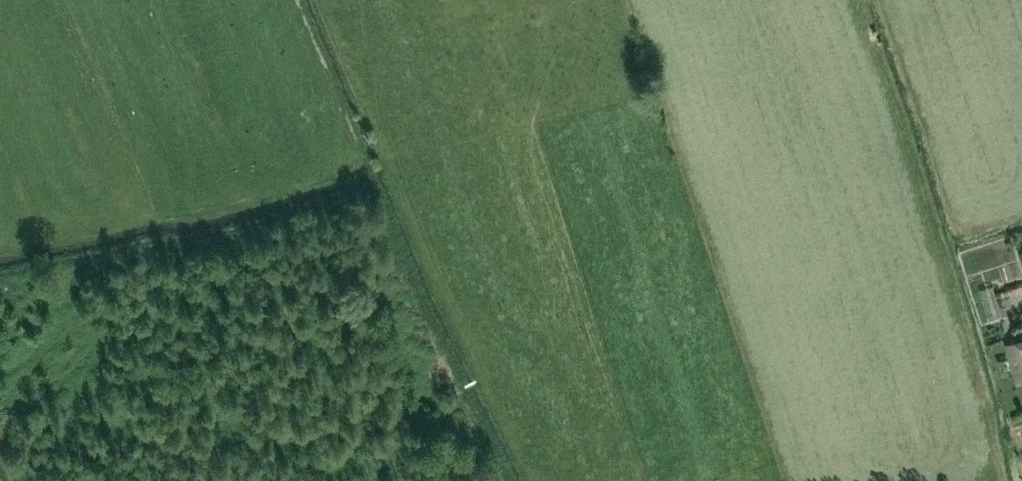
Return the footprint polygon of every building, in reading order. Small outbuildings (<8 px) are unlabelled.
[(1012,328),(1016,340),(1005,344),(1018,382),(1021,381),(1021,325),(1012,328)]
